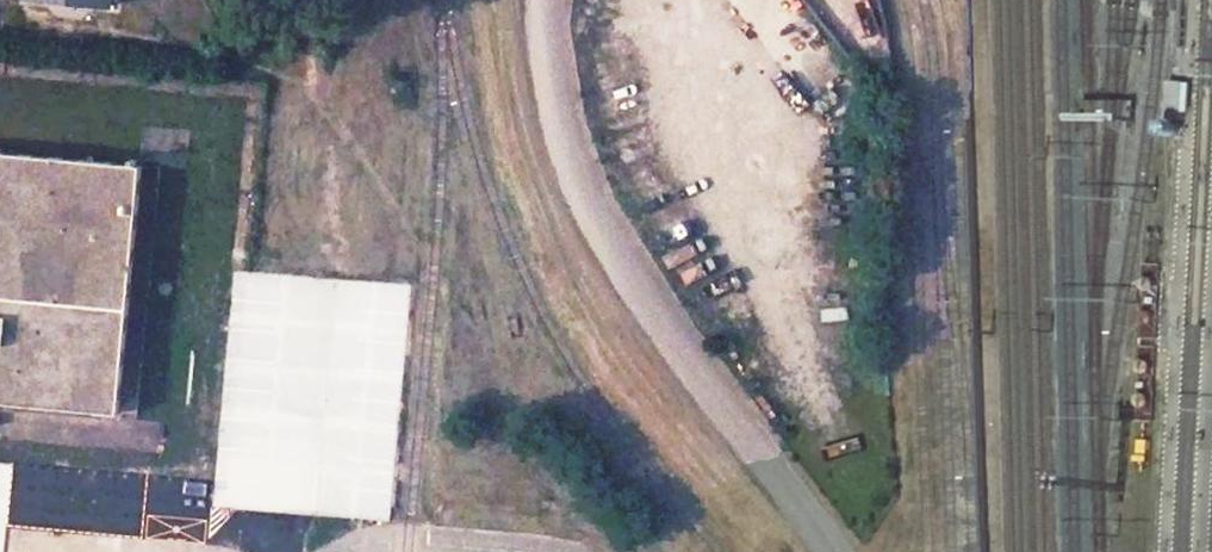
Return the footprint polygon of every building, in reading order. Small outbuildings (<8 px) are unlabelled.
[(0,158),(0,411),(116,422),(142,172),(0,158)]
